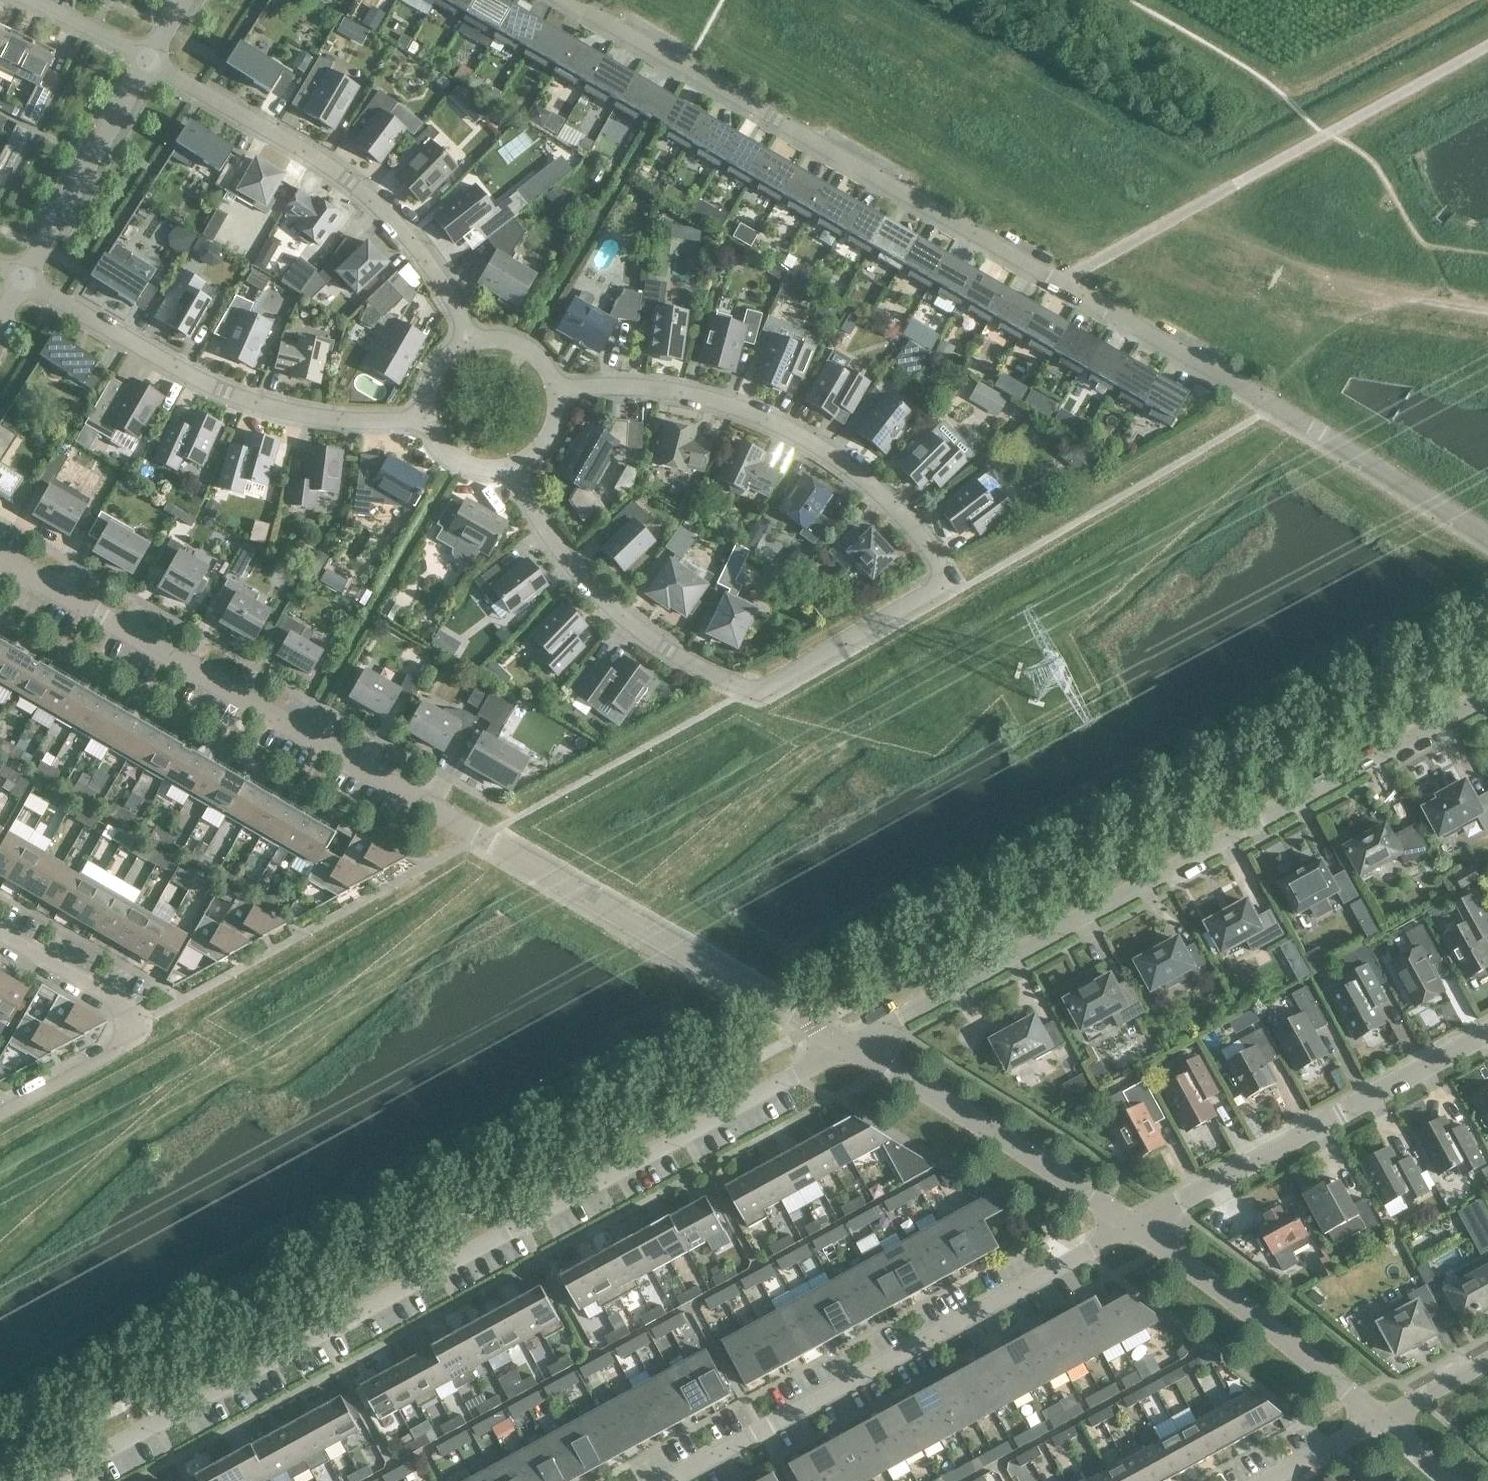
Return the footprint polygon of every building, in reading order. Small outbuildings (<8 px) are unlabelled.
[(434,4),(455,16),(458,10),(468,16),(477,0),(437,0),(434,4)] [(498,0),(477,0),(468,16),(459,32),(489,49),(495,39),(512,8),(513,7),(503,1),(502,2),(498,0)] [(533,20),(512,8),(495,39),(515,50),(518,45),(528,50),(542,25),(543,24),(533,19),(533,20)] [(363,23),(376,31),(384,18),(370,10),(363,23)] [(355,23),(342,16),(335,28),(348,35),(355,23)] [(563,37),(542,25),(528,50),(525,56),(545,68),(548,62),(558,68),(573,43),(573,41),(563,36),(563,37)] [(0,27),(0,53),(10,32),(0,27)] [(10,32),(0,53),(0,67),(16,75),(32,42),(10,32)] [(395,41),(405,47),(411,37),(401,32),(395,41)] [(54,53),(32,42),(16,75),(37,85),(52,92),(60,76),(46,69),(54,53)] [(417,55),(422,47),(413,42),(408,50),(417,55)] [(225,65),(253,83),(269,93),(283,71),(239,43),(225,65)] [(593,54),(573,43),(558,68),(555,73),(575,85),(579,79),(588,85),(603,60),(603,59),(594,53),(593,54)] [(291,65),(303,72),(312,58),(300,51),(291,65)] [(319,56),(304,82),(313,88),(314,92),(303,112),(333,129),(357,88),(329,71),(332,64),(319,56)] [(623,72),(603,60),(588,85),(585,91),(605,102),(609,97),(619,102),(633,77),(633,76),(624,70),(623,72)] [(453,75),(464,82),(472,69),(460,62),(453,75)] [(434,79),(442,89),(449,82),(440,73),(434,79)] [(653,89),(633,77),(619,102),(615,108),(636,120),(639,114),(650,120),(651,118),(654,120),(659,123),(658,125),(669,131),(666,137),(686,149),(689,143),(704,118),(683,106),(684,105),(669,96),(666,95),(654,88),(653,89)] [(448,94),(476,121),(486,110),(459,83),(448,94)] [(52,92),(37,85),(19,118),(35,126),(52,92)] [(487,94),(496,99),(501,91),(492,86),(487,94)] [(388,116),(388,115),(397,104),(379,91),(362,113),(372,120),(354,144),(366,153),(367,157),(373,162),(376,161),(380,163),(405,129),(388,116)] [(4,99),(0,108),(0,109),(11,115),(16,105),(4,99)] [(543,125),(556,133),(565,118),(551,110),(543,125)] [(714,122),(704,117),(704,118),(689,143),(699,148),(696,154),(716,166),(719,160),(734,135),(713,124),(714,122)] [(174,144),(177,145),(141,202),(142,202),(171,156),(180,162),(180,161),(188,166),(195,156),(203,161),(203,162),(219,172),(213,182),(222,188),(235,168),(226,162),(233,150),(188,122),(174,144)] [(16,124),(0,156),(0,165),(12,171),(32,132),(16,124)] [(430,142),(432,141),(439,134),(430,125),(413,142),(422,151),(396,178),(421,202),(455,167),(430,142)] [(744,140),(734,134),(734,135),(719,160),(729,166),(726,172),(746,183),(749,177),(764,153),(743,141),(744,140)] [(587,152),(593,141),(584,135),(578,146),(587,152)] [(601,150),(596,159),(607,165),(612,157),(601,150)] [(774,157),(764,151),(764,153),(749,177),(759,183),(756,189),(776,201),(780,195),(794,170),(774,158),(774,157)] [(247,175),(236,169),(225,190),(236,196),(239,191),(256,201),(253,206),(267,214),(275,200),(269,197),(282,175),(255,160),(247,175)] [(3,188),(12,171),(0,165),(0,186),(3,188)] [(804,174),(795,169),(794,170),(780,195),(789,200),(786,206),(806,218),(810,212),(824,187),(804,176),(804,174)] [(676,190),(666,184),(660,195),(670,201),(676,190)] [(558,185),(545,195),(555,208),(568,197),(558,185)] [(835,192),(825,186),(824,187),(810,212),(820,218),(816,223),(837,235),(840,229),(854,205),(834,193),(835,192)] [(314,201),(299,191),(284,212),(298,222),(295,227),(299,230),(298,237),(310,245),(316,243),(320,246),(341,216),(316,198),(314,201)] [(487,239),(513,218),(528,207),(517,193),(494,210),(485,198),(474,207),(462,192),(445,204),(448,207),(434,218),(453,242),(471,229),(478,229),(486,239),(487,239)] [(689,213),(718,229),(726,216),(697,199),(689,213)] [(865,209),(855,203),(854,205),(840,229),(850,235),(846,241),(867,252),(870,247),(884,222),(864,210),(865,209)] [(202,234),(213,240),(228,215),(217,208),(202,234)] [(524,232),(513,218),(487,239),(496,251),(478,283),(501,297),(499,300),(519,312),(528,296),(525,294),(536,275),(508,259),(524,232)] [(895,226),(885,221),(884,222),(870,247),(880,252),(876,258),(897,270),(900,264),(914,239),(894,227),(895,226)] [(730,236),(749,246),(757,232),(738,222),(730,236)] [(664,236),(678,238),(679,225),(666,223),(664,236)] [(169,246),(183,255),(196,235),(179,224),(174,225),(167,236),(169,246)] [(192,248),(198,251),(202,258),(210,263),(218,263),(223,256),(219,248),(211,243),(199,236),(192,248)] [(345,240),(346,239),(345,238),(319,274),(326,282),(332,277),(342,287),(345,287),(348,285),(356,293),(363,287),(364,289),(367,289),(375,281),(375,278),(374,276),(387,264),(367,242),(352,257),(340,245),(345,239),(345,240)] [(925,244),(915,238),(914,239),(900,264),(910,270),(907,275),(927,287),(930,281),(945,256),(924,245),(925,244)] [(259,254),(253,264),(264,270),(268,264),(266,258),(259,254)] [(89,277),(118,295),(134,305),(148,283),(103,255),(89,277)] [(955,261),(945,255),(945,256),(930,281),(940,287),(937,293),(957,304),(960,299),(975,274),(954,262),(955,261)] [(299,257),(281,282),(300,293),(317,270),(299,257)] [(766,272),(780,280),(785,270),(772,262),(766,272)] [(245,282),(262,291),(269,279),(252,269),(245,282)] [(175,329),(174,330),(173,331),(174,334),(176,336),(178,338),(181,339),(184,338),(186,335),(188,336),(196,321),(199,322),(202,322),(204,320),(205,317),(206,314),(205,312),(203,310),(208,300),(198,294),(204,283),(181,270),(168,292),(180,299),(166,324),(175,329)] [(787,271),(777,294),(800,304),(808,283),(787,271)] [(316,272),(300,293),(310,299),(326,282),(319,274),(316,272)] [(381,317),(382,318),(403,299),(406,302),(415,294),(395,273),(366,301),(369,304),(381,317)] [(985,278),(975,273),(975,274),(960,299),(970,304),(967,310),(987,322),(991,316),(1005,291),(985,279),(985,278)] [(662,308),(662,307),(665,283),(645,281),(642,306),(655,308),(649,351),(655,351),(655,356),(674,359),(675,354),(681,355),(687,312),(662,308)] [(598,352),(616,320),(617,319),(637,321),(641,292),(624,289),(607,318),(589,308),(593,300),(592,296),(585,292),(581,293),(577,301),(574,299),(557,329),(575,339),(576,337),(585,342),(584,344),(598,352)] [(845,297),(855,303),(860,295),(850,289),(845,297)] [(1015,295),(1006,290),(1005,291),(991,316),(1000,322),(997,327),(1017,339),(1021,333),(1035,308),(1015,297),(1015,295)] [(248,314),(249,313),(253,303),(235,295),(216,329),(228,334),(230,338),(223,354),(251,366),(256,355),(259,357),(262,355),(266,347),(265,343),(262,342),(267,329),(256,325),(258,321),(256,318),(248,314)] [(381,317),(369,304),(360,320),(374,328),(381,317)] [(835,326),(849,334),(861,313),(847,305),(835,326)] [(890,313),(878,306),(872,315),(885,322),(890,313)] [(1046,313),(1036,307),(1035,308),(1021,333),(1031,339),(1027,345),(1048,356),(1051,351),(1065,326),(1045,314),(1046,313)] [(728,322),(729,320),(730,318),(717,314),(716,319),(713,318),(700,363),(732,372),(740,341),(753,344),(761,315),(747,311),(743,326),(728,322)] [(929,331),(910,320),(902,334),(921,345),(929,331)] [(424,337),(396,321),(369,367),(397,384),(408,364),(412,366),(412,365),(409,363),(412,357),(416,359),(416,358),(413,356),(424,337)] [(1076,330),(1066,325),(1065,326),(1051,351),(1061,356),(1057,362),(1078,374),(1081,368),(1095,343),(1075,331),(1076,330)] [(39,356),(67,374),(83,385),(97,363),(53,334),(39,356)] [(803,378),(814,350),(790,340),(789,342),(773,335),(754,379),(784,391),(791,374),(795,372),(802,375),(801,377),(803,378)] [(325,356),(327,356),(329,356),(332,342),(316,338),(315,343),(299,339),(298,347),(281,343),(275,367),(276,368),(276,366),(287,369),(287,370),(288,370),(288,369),(292,370),(291,377),(318,384),(325,356)] [(955,347),(940,339),(933,351),(948,359),(955,347)] [(893,362),(905,371),(921,351),(909,341),(893,362)] [(1106,347),(1096,342),(1095,343),(1081,368),(1091,374),(1087,379),(1108,391),(1111,385),(1125,360),(1105,349),(1106,347)] [(1136,365),(1126,359),(1125,360),(1111,385),(1121,391),(1118,397),(1138,408),(1141,403),(1156,378),(1135,366),(1136,365)] [(806,401),(833,417),(839,407),(851,414),(856,405),(855,404),(868,382),(845,369),(843,372),(828,364),(806,401)] [(1166,382),(1156,376),(1156,378),(1141,403),(1151,408),(1148,414),(1168,426),(1186,394),(1174,387),(1174,388),(1165,383),(1166,382)] [(145,425),(148,425),(149,425),(155,416),(152,412),(161,397),(133,380),(122,398),(117,400),(103,392),(84,424),(111,440),(117,431),(123,435),(125,430),(138,438),(145,425)] [(1028,388),(1017,382),(1010,395),(1020,401),(1028,388)] [(975,394),(995,406),(1001,395),(981,383),(975,394)] [(913,416),(885,394),(856,432),(884,454),(913,416)] [(10,406),(0,422),(0,424),(12,406),(10,406)] [(1088,424),(1060,408),(1053,420),(1082,436),(1088,424)] [(2,423),(12,429),(21,416),(10,409),(2,423)] [(183,457),(201,465),(220,424),(190,411),(183,426),(180,428),(179,430),(168,426),(153,459),(177,470),(183,457)] [(920,487),(929,478),(940,489),(946,482),(945,481),(965,461),(967,463),(977,455),(943,421),(919,444),(917,442),(913,442),(907,448),(907,452),(909,455),(898,465),(920,487)] [(567,457),(558,473),(579,485),(570,501),(583,520),(602,507),(590,490),(598,476),(599,475),(588,469),(597,454),(607,460),(608,459),(616,445),(621,448),(625,448),(627,423),(615,422),(606,437),(585,425),(576,442),(577,443),(575,447),(576,448),(573,454),(571,453),(569,457),(567,457)] [(654,451),(657,452),(658,452),(655,464),(685,471),(686,467),(703,471),(709,446),(696,442),(695,444),(691,443),(695,430),(665,423),(662,438),(658,437),(654,439),(652,447),(654,451)] [(8,448),(9,449),(17,436),(0,425),(0,461),(8,448)] [(82,431),(76,442),(86,448),(92,437),(82,431)] [(217,487),(242,494),(246,480),(266,485),(278,442),(247,433),(242,449),(243,449),(239,452),(238,454),(229,451),(230,446),(229,446),(217,487)] [(731,484),(730,486),(729,488),(731,492),(738,495),(742,494),(744,490),(746,491),(748,487),(767,495),(777,472),(764,465),(763,467),(758,465),(763,454),(735,442),(718,478),(731,484)] [(314,494),(317,492),(319,491),(335,493),(341,452),(309,448),(305,482),(290,480),(287,504),(313,508),(314,494)] [(1085,474),(1096,461),(1080,448),(1069,461),(1085,474)] [(68,536),(85,506),(89,499),(55,479),(67,457),(56,450),(39,479),(50,485),(33,515),(68,536)] [(417,495),(420,497),(421,494),(419,493),(427,478),(402,464),(401,466),(394,462),(396,460),(389,456),(373,484),(356,482),(352,514),(368,516),(370,503),(405,507),(409,509),(417,495)] [(627,465),(613,489),(622,495),(633,485),(637,470),(627,465)] [(9,502),(23,480),(6,469),(6,470),(0,466),(0,496),(9,502)] [(828,522),(818,515),(817,514),(830,495),(803,476),(796,487),(791,487),(787,488),(785,491),(785,495),(786,500),(779,510),(804,529),(800,534),(813,543),(828,522)] [(987,497),(975,481),(939,508),(958,534),(970,525),(979,537),(980,536),(980,535),(1012,511),(996,490),(987,497)] [(169,499),(163,510),(177,518),(183,507),(169,499)] [(503,522),(502,519),(497,516),(493,516),(465,500),(461,507),(450,500),(436,525),(442,528),(435,539),(452,549),(451,551),(451,555),(453,557),(465,564),(468,564),(471,563),(479,549),(488,555),(496,540),(498,541),(499,539),(498,538),(506,524),(503,522)] [(639,528),(640,527),(649,518),(632,501),(611,521),(621,531),(602,549),(612,559),(611,562),(612,566),(614,568),(617,569),(620,568),(623,571),(653,542),(639,528)] [(680,503),(678,508),(687,512),(691,503),(686,501),(680,503)] [(208,502),(202,513),(213,519),(219,508),(208,502)] [(87,535),(97,541),(99,542),(94,551),(106,557),(105,558),(106,558),(107,556),(115,560),(114,563),(115,563),(132,572),(147,546),(133,538),(134,535),(133,530),(101,512),(87,535)] [(268,525),(255,521),(250,541),(263,544),(268,525)] [(698,603),(697,602),(695,601),(706,585),(677,565),(696,538),(680,526),(664,548),(674,554),(646,594),(660,603),(661,602),(660,602),(662,600),(685,616),(687,612),(690,615),(698,603)] [(863,538),(861,536),(853,527),(827,552),(846,572),(856,563),(871,579),(895,557),(870,531),(863,538)] [(748,535),(742,546),(753,553),(760,542),(748,535)] [(179,552),(180,551),(183,546),(170,539),(155,566),(166,572),(158,587),(187,604),(193,593),(198,596),(206,582),(201,579),(207,568),(179,552)] [(735,598),(736,597),(741,586),(734,582),(749,551),(735,544),(716,584),(729,590),(708,633),(735,646),(745,627),(747,628),(757,609),(735,598)] [(504,576),(503,575),(496,565),(474,582),(491,604),(499,599),(510,613),(514,610),(516,614),(527,605),(525,602),(547,585),(527,559),(504,576)] [(322,564),(315,560),(310,562),(306,568),(316,574),(322,564)] [(810,565),(803,572),(811,580),(818,574),(810,565)] [(342,578),(327,569),(321,579),(342,591),(344,587),(342,578)] [(255,595),(244,589),(227,579),(210,608),(223,615),(219,622),(223,625),(224,623),(231,627),(230,629),(234,631),(232,635),(246,643),(248,639),(252,642),(269,612),(252,601),(255,595)] [(309,593),(300,587),(294,598),(303,603),(309,593)] [(392,622),(399,609),(387,602),(380,616),(392,622)] [(562,604),(548,618),(531,636),(545,650),(539,657),(557,675),(584,648),(583,647),(579,651),(571,644),(573,642),(573,638),(574,638),(585,626),(562,604)] [(282,614),(270,634),(284,642),(276,655),(309,674),(321,652),(298,639),(305,628),(282,614)] [(460,644),(438,631),(429,645),(452,658),(460,644)] [(0,642),(0,669),(11,649),(0,642)] [(11,649),(0,669),(0,687),(10,693),(20,675),(30,681),(39,665),(38,664),(37,666),(29,661),(30,660),(11,649)] [(603,698),(605,700),(604,702),(625,716),(635,702),(636,702),(646,689),(642,686),(649,677),(649,678),(650,677),(623,657),(622,658),(623,659),(611,675),(608,672),(609,670),(598,662),(575,695),(595,709),(603,698)] [(500,673),(490,663),(482,671),(493,681),(500,673)] [(57,675),(39,665),(30,681),(20,675),(10,693),(11,693),(13,690),(20,694),(19,698),(37,709),(57,675)] [(395,698),(405,705),(418,682),(407,675),(398,690),(364,670),(349,697),(384,717),(395,698)] [(74,685),(57,675),(37,709),(55,719),(74,685)] [(469,697),(482,704),(490,689),(477,682),(469,697)] [(92,695),(74,685),(55,719),(73,729),(92,695)] [(491,723),(484,734),(467,765),(508,789),(525,760),(494,742),(516,704),(491,690),(477,715),(491,723)] [(110,705),(92,695),(73,729),(91,739),(110,705)] [(463,739),(476,717),(464,710),(456,723),(422,704),(407,730),(409,732),(408,734),(409,739),(414,741),(418,740),(420,738),(441,750),(451,733),(463,739)] [(128,716),(110,705),(91,739),(109,750),(128,716)] [(146,726),(128,716),(109,750),(126,760),(146,726)] [(163,736),(146,726),(126,760),(144,770),(163,736)] [(182,747),(163,736),(144,770),(162,780),(172,762),(182,768),(191,752),(190,751),(189,753),(181,748),(182,747)] [(0,744),(0,745),(0,753),(9,758),(15,746),(3,740),(0,744)] [(24,752),(15,746),(9,758),(18,763),(24,752)] [(209,762),(191,752),(182,768),(172,762),(162,780),(163,781),(165,777),(173,782),(171,785),(190,796),(209,762)] [(41,761),(39,766),(35,773),(44,778),(50,767),(41,761)] [(227,773),(209,762),(190,796),(207,806),(227,773)] [(3,763),(0,769),(0,776),(6,779),(13,768),(3,763)] [(60,772),(50,767),(44,778),(53,783),(60,772)] [(22,774),(13,768),(6,779),(15,785),(20,777),(22,774)] [(245,783),(227,773),(207,806),(225,817),(245,783)] [(15,785),(10,795),(19,800),(29,782),(20,777),(15,785)] [(77,782),(74,787),(71,793),(80,799),(86,788),(77,782)] [(1441,835),(1444,834),(1447,838),(1461,831),(1458,826),(1477,815),(1486,831),(1487,830),(1487,793),(1476,800),(1466,782),(1452,790),(1454,794),(1426,809),(1441,835)] [(262,793),(245,783),(225,817),(243,827),(262,793)] [(46,787),(42,794),(40,799),(49,804),(55,793),(46,787)] [(95,793),(86,788),(80,799),(89,804),(95,793)] [(64,798),(55,793),(49,804),(58,809),(64,798)] [(280,803),(262,793),(243,827),(261,837),(280,803)] [(113,803),(110,807),(106,814),(115,819),(122,808),(113,803)] [(298,813),(280,803),(261,837),(278,847),(298,813)] [(90,813),(81,808),(75,819),(84,824),(90,813)] [(134,815),(122,808),(115,819),(127,826),(131,819),(134,815)] [(100,818),(90,813),(84,824),(93,830),(100,818)] [(316,823),(298,813),(278,847),(296,857),(316,823)] [(404,858),(340,821),(336,828),(353,838),(341,859),(340,860),(371,878),(382,871),(382,870),(381,871),(380,869),(383,864),(389,868),(405,859),(405,858),(404,858)] [(333,834),(316,823),(296,857),(313,867),(314,867),(333,834)] [(1386,826),(1347,848),(1362,875),(1400,854),(1406,864),(1430,850),(1416,825),(1403,832),(1404,833),(1393,839),(1386,826)] [(155,827),(153,832),(149,838),(161,845),(167,834),(155,827)] [(126,834),(117,828),(111,839),(120,845),(126,834)] [(7,876),(27,842),(8,832),(0,846),(0,872),(7,876)] [(136,839),(126,834),(120,845),(129,850),(136,839)] [(176,839),(167,834),(161,845),(170,850),(176,839)] [(333,834),(314,867),(313,867),(306,879),(337,896),(349,890),(348,889),(347,889),(347,888),(350,882),(356,886),(371,878),(340,860),(341,859),(324,850),(333,834)] [(45,853),(27,842),(7,876),(25,886),(45,853)] [(162,854),(153,849),(146,860),(155,865),(162,854)] [(194,849),(191,854),(187,860),(197,866),(203,855),(194,849)] [(62,863),(45,853),(25,886),(43,897),(62,863)] [(171,859),(162,854),(155,865),(165,870),(171,859)] [(212,860),(203,855),(197,866),(206,871),(212,860)] [(1312,908),(1312,909),(1317,918),(1332,910),(1326,900),(1339,893),(1345,904),(1359,896),(1345,872),(1333,879),(1324,862),(1323,860),(1321,861),(1306,870),(1306,869),(1305,870),(1305,871),(1299,874),(1298,874),(1297,875),(1282,883),(1280,884),(1281,885),(1297,914),(1298,916),(1299,915),(1312,908)] [(63,863),(62,863),(43,897),(61,907),(80,873),(79,872),(77,876),(62,867),(63,863)] [(1462,888),(1480,878),(1474,867),(1456,877),(1462,888)] [(197,874),(188,869),(182,880),(191,885),(197,874)] [(229,870),(227,874),(223,881),(232,886),(238,875),(229,870)] [(98,883),(80,873),(61,907),(79,917),(98,883)] [(206,879),(197,874),(191,885),(200,891),(206,879)] [(248,880),(238,875),(232,886),(241,891),(245,885),(248,880)] [(116,894),(98,883),(79,917),(96,927),(116,894)] [(210,887),(204,898),(210,901),(216,890),(210,887)] [(219,887),(218,890),(215,894),(233,904),(220,925),(220,926),(251,944),(262,938),(261,936),(261,937),(260,935),(263,930),(269,934),(285,925),(284,924),(219,887)] [(265,890),(262,895),(258,901),(267,906),(274,895),(265,890)] [(134,904),(116,894),(96,927),(114,938),(134,904)] [(1475,894),(1457,905),(1467,924),(1444,936),(1467,979),(1487,967),(1487,946),(1484,939),(1487,937),(1487,917),(1475,894)] [(283,900),(274,895),(267,906),(277,912),(283,900)] [(1253,951),(1284,935),(1271,911),(1257,919),(1248,902),(1208,924),(1223,952),(1247,939),(1253,951)] [(151,914),(134,904),(114,938),(132,948),(151,914)] [(292,904),(287,913),(286,914),(294,919),(292,920),(293,921),(307,913),(292,904)] [(1446,905),(1428,915),(1434,926),(1452,916),(1446,905)] [(169,924),(151,914),(132,948),(150,958),(169,924)] [(186,945),(216,962),(228,956),(228,955),(227,955),(226,954),(229,948),(235,952),(251,944),(220,926),(220,925),(203,915),(186,945)] [(188,935),(169,924),(150,958),(168,968),(188,935)] [(1442,960),(1423,924),(1406,933),(1415,950),(1392,963),(1416,1007),(1445,991),(1431,966),(1442,960)] [(1162,942),(1155,946),(1149,949),(1152,954),(1138,962),(1153,989),(1164,983),(1168,989),(1185,980),(1182,973),(1192,968),(1194,970),(1206,964),(1195,944),(1184,950),(1179,940),(1165,947),(1162,942)] [(1294,941),(1281,948),(1284,954),(1297,947),(1294,941)] [(1385,996),(1368,965),(1345,978),(1350,986),(1332,996),(1356,1039),(1385,1024),(1376,1008),(1389,1001),(1386,995),(1385,996)] [(172,986),(172,987),(187,979),(172,970),(166,980),(173,985),(172,986)] [(1097,984),(1095,981),(1094,979),(1078,988),(1081,993),(1067,1000),(1083,1029),(1112,1013),(1119,1027),(1147,1012),(1129,980),(1117,987),(1111,976),(1097,984)] [(8,982),(0,996),(0,1022),(7,1027),(26,993),(8,982)] [(106,1022),(41,985),(37,992),(55,1002),(42,1023),(42,1024),(72,1042),(84,1035),(83,1034),(82,1035),(82,1033),(85,1028),(91,1031),(107,1023),(106,1022)] [(1328,1024),(1307,986),(1292,994),(1303,1014),(1275,1029),(1298,1071),(1327,1055),(1314,1032),(1328,1024)] [(1256,1009),(1247,1014),(1250,1018),(1254,1026),(1263,1022),(1256,1009)] [(8,1043),(38,1060),(50,1054),(50,1053),(49,1053),(48,1051),(51,1046),(57,1050),(72,1042),(42,1024),(42,1023),(25,1013),(8,1043)] [(1033,1056),(1035,1059),(1036,1060),(1066,1044),(1054,1021),(1041,1028),(1036,1018),(994,1041),(999,1051),(995,1053),(1004,1070),(1008,1068),(1009,1069),(1033,1056)] [(1273,1050),(1262,1029),(1241,1040),(1247,1051),(1228,1061),(1235,1074),(1231,1076),(1230,1080),(1234,1086),(1238,1087),(1241,1086),(1248,1098),(1276,1083),(1262,1056),(1273,1050)] [(1216,1116),(1207,1100),(1220,1093),(1200,1057),(1177,1070),(1182,1078),(1164,1088),(1188,1131),(1216,1116)] [(1215,1064),(1220,1073),(1226,1070),(1221,1061),(1215,1064)] [(8,1077),(0,1072),(0,1081),(8,1077)] [(1080,1089),(1090,1083),(1084,1073),(1074,1078),(1080,1089)] [(1123,1092),(1132,1109),(1133,1110),(1110,1123),(1119,1141),(1126,1137),(1135,1154),(1140,1158),(1164,1144),(1148,1114),(1160,1108),(1145,1081),(1123,1092)] [(1477,1101),(1485,1115),(1483,1117),(1481,1121),(1485,1127),(1487,1128),(1487,1088),(1485,1090),(1484,1093),(1485,1096),(1477,1100),(1477,1101)] [(854,1116),(843,1122),(844,1124),(840,1127),(839,1124),(835,1127),(854,1161),(884,1145),(905,1184),(937,1166),(880,1132),(879,1134),(875,1132),(876,1130),(854,1116)] [(1445,1118),(1416,1133),(1439,1175),(1457,1165),(1463,1176),(1486,1163),(1465,1125),(1452,1132),(1445,1118)] [(854,1161),(835,1127),(825,1132),(827,1134),(822,1136),(821,1134),(817,1137),(836,1171),(854,1161)] [(836,1171),(817,1137),(807,1142),(809,1144),(804,1146),(803,1144),(799,1146),(818,1181),(836,1171)] [(818,1181),(799,1146),(790,1152),(791,1154),(786,1156),(785,1154),(781,1156),(800,1191),(818,1181)] [(1385,1205),(1402,1195),(1407,1204),(1430,1191),(1429,1189),(1421,1175),(1410,1156),(1398,1162),(1390,1148),(1362,1163),(1385,1205)] [(800,1191),(781,1156),(772,1161),(773,1163),(769,1166),(767,1164),(763,1166),(782,1201),(800,1191)] [(782,1201),(763,1166),(754,1171),(755,1173),(751,1176),(749,1173),(745,1176),(764,1210),(782,1201)] [(960,1181),(944,1171),(940,1173),(948,1188),(960,1181)] [(1421,1175),(1429,1189),(1435,1185),(1427,1171),(1421,1175)] [(941,1184),(936,1175),(923,1182),(928,1191),(941,1184)] [(768,1217),(764,1210),(745,1176),(736,1181),(737,1183),(733,1185),(732,1183),(726,1186),(749,1228),(768,1217)] [(1326,1183),(1304,1195),(1326,1234),(1329,1233),(1336,1245),(1365,1229),(1368,1234),(1381,1227),(1366,1199),(1354,1205),(1344,1187),(1333,1190),(1331,1186),(1328,1187),(1326,1183)] [(918,1197),(913,1188),(900,1195),(905,1204),(918,1197)] [(862,1195),(852,1201),(857,1210),(867,1204),(862,1195)] [(905,1204),(900,1195),(888,1201),(893,1211),(905,1204)] [(707,1197),(697,1202),(698,1204),(694,1207),(692,1205),(688,1207),(707,1241),(726,1231),(707,1197)] [(1005,1209),(987,1198),(957,1214),(978,1253),(997,1243),(985,1220),(1005,1209)] [(1482,1199),(1458,1212),(1481,1253),(1487,1249),(1487,1209),(1482,1199)] [(857,1210),(852,1201),(841,1207),(846,1216),(857,1210)] [(1282,1212),(1281,1210),(1280,1208),(1266,1215),(1268,1219),(1258,1225),(1264,1235),(1260,1238),(1266,1250),(1270,1247),(1274,1254),(1291,1245),(1294,1252),(1308,1244),(1305,1237),(1308,1235),(1292,1206),(1282,1212)] [(707,1241),(688,1207),(679,1212),(680,1214),(676,1217),(675,1214),(670,1217),(689,1251),(707,1241)] [(882,1216),(877,1207),(864,1214),(869,1223),(882,1216)] [(869,1223),(864,1214),(852,1221),(857,1230),(869,1223)] [(978,1253),(957,1214),(939,1224),(960,1263),(978,1253)] [(827,1215),(816,1221),(821,1230),(831,1224),(827,1215)] [(689,1251),(670,1217),(661,1222),(662,1224),(658,1226),(657,1224),(652,1226),(671,1261),(689,1251)] [(821,1230),(816,1221),(806,1226),(811,1235),(821,1230)] [(960,1263),(939,1224),(921,1234),(943,1273),(960,1263)] [(671,1261),(652,1226),(643,1232),(644,1234),(640,1236),(639,1234),(634,1236),(653,1271),(671,1261)] [(846,1236),(841,1227),(828,1234),(833,1243),(846,1236)] [(833,1243),(828,1234),(816,1241),(821,1250),(833,1243)] [(943,1273),(921,1234),(904,1244),(928,1288),(925,1282),(943,1273)] [(791,1235),(780,1240),(785,1249),(796,1244),(791,1235)] [(653,1271),(634,1236),(625,1241),(626,1244),(622,1246),(621,1244),(617,1246),(635,1281),(653,1271)] [(785,1249),(780,1240),(770,1246),(775,1255),(785,1249)] [(1044,1254),(1051,1250),(1047,1243),(1040,1247),(1044,1254)] [(928,1288),(904,1244),(886,1254),(910,1298),(928,1288)] [(639,1288),(635,1281),(617,1246),(607,1251),(608,1253),(604,1256),(603,1254),(599,1256),(621,1297),(639,1288)] [(810,1255),(805,1246),(793,1253),(798,1262),(810,1255)] [(798,1262),(793,1253),(780,1260),(785,1269),(798,1262)] [(910,1298),(886,1254),(868,1263),(892,1307),(910,1298)] [(621,1297),(599,1256),(589,1261),(591,1263),(586,1265),(585,1263),(581,1266),(600,1300),(604,1307),(621,1297)] [(1335,1271),(1328,1257),(1316,1264),(1323,1278),(1335,1271)] [(1458,1274),(1463,1283),(1448,1291),(1450,1294),(1445,1296),(1453,1309),(1457,1307),(1463,1319),(1478,1311),(1480,1315),(1487,1311),(1487,1257),(1458,1274)] [(892,1307),(868,1263),(850,1273),(871,1312),(888,1302),(891,1308),(892,1307)] [(600,1300),(581,1266),(571,1271),(573,1273),(568,1275),(567,1273),(562,1276),(581,1310),(600,1300)] [(734,1266),(723,1271),(728,1280),(739,1275),(734,1266)] [(774,1275),(769,1266),(757,1273),(762,1282),(774,1275)] [(728,1280),(723,1271),(713,1277),(718,1286),(728,1280)] [(762,1282),(757,1273),(744,1280),(749,1289),(762,1282)] [(871,1312),(850,1273),(832,1283),(853,1321),(871,1312)] [(853,1321),(832,1283),(814,1293),(838,1337),(839,1337),(836,1331),(853,1321)] [(698,1285),(687,1291),(692,1300),(703,1294),(698,1285)] [(543,1286),(532,1292),(534,1294),(529,1297),(528,1294),(524,1297),(543,1331),(547,1338),(565,1328),(543,1286)] [(738,1295),(733,1286),(721,1292),(726,1302),(738,1295)] [(1441,1312),(1427,1286),(1400,1301),(1402,1303),(1390,1310),(1394,1316),(1380,1323),(1386,1334),(1380,1337),(1386,1348),(1392,1344),(1398,1355),(1436,1334),(1428,1319),(1441,1312)] [(692,1300),(687,1291),(677,1297),(682,1306),(692,1300)] [(726,1302),(721,1292),(708,1299),(713,1308),(726,1302)] [(838,1337),(814,1293),(796,1302),(820,1347),(838,1337)] [(543,1331),(524,1297),(514,1302),(516,1304),(511,1306),(510,1304),(506,1307),(525,1341),(543,1331)] [(1163,1320),(1135,1299),(1105,1315),(1121,1343),(1163,1320)] [(820,1347),(796,1302),(778,1312),(802,1356),(820,1347)] [(1105,1315),(1099,1304),(1082,1313),(1079,1308),(1078,1308),(1103,1352),(1121,1343),(1105,1315)] [(662,1305),(651,1311),(656,1320),(667,1314),(662,1305)] [(525,1341),(506,1307),(497,1312),(498,1314),(493,1316),(492,1314),(488,1316),(507,1351),(525,1341)] [(1103,1352),(1078,1308),(1061,1318),(1085,1362),(1103,1352)] [(656,1320),(651,1311),(641,1316),(646,1325),(656,1320)] [(802,1356),(778,1312),(760,1322),(785,1366),(802,1356)] [(685,1324),(680,1315),(667,1322),(672,1331),(685,1324)] [(507,1351),(488,1316),(479,1321),(480,1324),(476,1326),(474,1324),(470,1326),(489,1361),(507,1351)] [(1085,1362),(1061,1318),(1043,1328),(1067,1372),(1085,1362)] [(672,1331),(667,1322),(655,1329),(660,1338),(672,1331)] [(785,1366),(760,1322),(742,1332),(767,1376),(785,1366)] [(626,1324),(616,1330),(621,1339),(631,1333),(626,1324)] [(489,1361),(470,1326),(461,1331),(462,1333),(458,1336),(456,1334),(452,1336),(471,1370),(489,1361)] [(1067,1372),(1043,1328),(1025,1337),(1049,1382),(1067,1372)] [(621,1339),(616,1330),(605,1336),(610,1345),(621,1339)] [(767,1376),(742,1332),(724,1342),(748,1386),(767,1376)] [(649,1344),(644,1334),(631,1341),(636,1350),(649,1344)] [(471,1370),(452,1336),(443,1341),(444,1343),(440,1346),(439,1343),(434,1346),(453,1380),(471,1370)] [(1049,1382),(1025,1337),(1007,1347),(1031,1391),(1049,1382)] [(1195,1344),(1188,1338),(1177,1353),(1181,1360),(1185,1357),(1195,1344)] [(636,1350),(631,1341),(619,1348),(624,1357),(636,1350)] [(453,1380),(434,1346),(425,1351),(426,1353),(422,1355),(421,1353),(416,1355),(435,1390),(453,1380)] [(1031,1391),(1007,1347),(1006,1348),(1009,1353),(992,1363),(1013,1401),(1031,1391)] [(707,1351),(689,1361),(713,1405),(732,1395),(707,1351)] [(613,1363),(608,1354),(596,1361),(601,1370),(613,1363)] [(439,1397),(435,1390),(416,1355),(407,1361),(408,1363),(404,1365),(403,1363),(398,1365),(417,1400),(421,1407),(439,1397)] [(1136,1365),(1143,1380),(1162,1370),(1154,1355),(1136,1365)] [(569,1356),(559,1361),(564,1370),(574,1365),(569,1356)] [(1205,1367),(1200,1358),(1189,1364),(1194,1373),(1205,1367)] [(564,1370),(559,1361),(548,1367),(553,1376),(564,1370)] [(601,1370),(596,1361),(583,1368),(588,1377),(601,1370)] [(713,1405),(689,1361),(671,1371),(695,1415),(713,1405)] [(1013,1401),(992,1363),(974,1372),(995,1411),(1013,1401)] [(417,1400),(398,1365),(389,1370),(390,1373),(386,1375),(385,1373),(381,1375),(399,1410),(417,1400)] [(1186,1377),(1181,1368),(1171,1374),(1176,1383),(1186,1377)] [(695,1415),(671,1371),(653,1381),(677,1425),(695,1415)] [(995,1411),(974,1372),(957,1382),(954,1376),(953,1377),(977,1421),(995,1411)] [(1124,1379),(1129,1388),(1142,1381),(1137,1372),(1124,1379)] [(577,1383),(572,1374),(560,1381),(565,1390),(577,1383)] [(1176,1383),(1171,1374),(1160,1379),(1165,1388),(1176,1383)] [(399,1410),(381,1375),(371,1380),(372,1382),(368,1385),(367,1382),(362,1385),(381,1420),(399,1410)] [(533,1375),(523,1381),(528,1390),(538,1384),(533,1375)] [(977,1421),(953,1377),(935,1386),(959,1431),(977,1421)] [(528,1390),(523,1381),(512,1387),(517,1396),(528,1390)] [(565,1390),(560,1381),(547,1387),(552,1397),(565,1390)] [(677,1425),(653,1381),(635,1390),(656,1429),(674,1420),(677,1425)] [(1113,1385),(1101,1392),(1106,1401),(1118,1394),(1113,1385)] [(959,1431),(935,1386),(917,1396),(942,1440),(959,1431)] [(1150,1397),(1145,1388),(1135,1393),(1140,1402),(1150,1397)] [(656,1429),(635,1390),(617,1400),(638,1439),(656,1429)] [(1286,1416),(1255,1390),(1234,1402),(1251,1435),(1256,1432),(1255,1431),(1259,1429),(1260,1430),(1286,1416)] [(1106,1401),(1101,1392),(1088,1398),(1093,1407),(1106,1401)] [(542,1402),(537,1393),(524,1400),(529,1409),(542,1402)] [(1140,1402),(1135,1393),(1124,1399),(1129,1408),(1140,1402)] [(498,1395),(487,1400),(492,1409),(503,1404),(498,1395)] [(342,1396),(332,1401),(333,1404),(329,1406),(328,1404),(324,1406),(343,1441),(361,1430),(342,1396)] [(942,1440),(917,1396),(920,1402),(903,1412),(924,1450),(942,1440)] [(492,1409),(487,1400),(477,1406),(482,1415),(492,1409)] [(529,1409),(524,1400),(511,1407),(516,1416),(529,1409)] [(638,1439),(617,1400),(599,1410),(620,1449),(638,1439)] [(1251,1435),(1234,1402),(1216,1412),(1233,1445),(1243,1439),(1242,1438),(1246,1436),(1247,1437),(1251,1435)] [(1077,1404),(1065,1411),(1070,1420),(1082,1413),(1077,1404)] [(343,1441),(324,1406),(314,1411),(315,1413),(311,1416),(310,1414),(306,1416),(325,1451),(343,1441)] [(1114,1416),(1109,1407),(1099,1413),(1104,1422),(1114,1416)] [(620,1449),(599,1410),(581,1420),(602,1458),(620,1449)] [(1070,1420),(1065,1411),(1052,1418),(1057,1427),(1070,1420)] [(924,1450),(903,1412),(885,1421),(906,1460),(924,1450)] [(1233,1445),(1216,1412),(1198,1422),(1216,1454),(1225,1449),(1224,1448),(1229,1446),(1229,1447),(1233,1445)] [(506,1422),(501,1413),(488,1420),(493,1429),(506,1422)] [(1104,1422),(1099,1413),(1088,1419),(1093,1428),(1104,1422)] [(462,1414),(451,1420),(456,1429),(467,1423),(462,1414)] [(325,1451),(306,1416),(296,1421),(298,1423),(293,1426),(292,1423),(288,1426),(307,1460),(325,1451)] [(456,1429),(451,1420),(441,1426),(446,1435),(456,1429)] [(493,1429),(488,1420),(476,1427),(481,1436),(493,1429)] [(602,1458),(581,1420),(563,1430),(585,1468),(602,1458)] [(906,1460),(885,1421),(867,1431),(864,1425),(888,1470),(906,1460)] [(506,1422),(493,1429),(499,1439),(512,1432),(506,1422)] [(1216,1454),(1198,1422),(1180,1432),(1197,1464),(1207,1459),(1206,1458),(1211,1456),(1211,1457),(1216,1454)] [(1042,1424),(1029,1431),(1034,1440),(1047,1433),(1042,1424)] [(888,1470),(864,1425),(846,1435),(870,1480),(888,1470)] [(311,1467),(307,1460),(288,1426),(278,1431),(280,1433),(275,1435),(274,1433),(270,1436),(289,1470),(293,1477),(311,1467)] [(1078,1436),(1074,1427),(1063,1432),(1068,1441),(1078,1436)] [(563,1430),(546,1439),(568,1480),(569,1480),(567,1478),(585,1468),(563,1430)] [(1034,1440),(1029,1431),(1017,1437),(1022,1447),(1034,1440)] [(470,1442),(465,1432),(452,1439),(457,1448),(470,1442)] [(1068,1441),(1063,1432),(1053,1438),(1058,1447),(1068,1441)] [(1197,1464),(1180,1432),(1161,1442),(1179,1474),(1189,1469),(1188,1468),(1192,1466),(1193,1467),(1197,1464)] [(426,1434),(416,1440),(421,1449),(431,1443),(426,1434)] [(846,1435),(828,1445),(848,1480),(867,1480),(870,1480),(846,1435)] [(289,1470),(270,1436),(261,1441),(262,1443),(257,1445),(256,1443),(252,1445),(271,1480),(289,1470)] [(457,1448),(452,1439),(440,1446),(445,1455),(457,1448)] [(546,1439),(528,1449),(545,1480),(568,1480),(546,1439)] [(421,1449),(416,1440),(405,1445),(410,1454),(421,1449)] [(1161,1442),(1143,1451),(1160,1480),(1167,1480),(1171,1479),(1170,1478),(1174,1475),(1175,1477),(1179,1474),(1161,1442)] [(1006,1443),(993,1450),(998,1459),(1011,1452),(1006,1443)] [(1126,1461),(1136,1480),(1160,1480),(1143,1451),(1140,1444),(1122,1454),(1126,1461)] [(252,1445),(243,1450),(244,1453),(240,1455),(238,1453),(234,1455),(248,1480),(269,1480),(271,1480),(252,1445)] [(828,1445),(827,1445),(830,1451),(813,1460),(824,1480),(848,1480),(828,1445)] [(1043,1455),(1038,1446),(1027,1452),(1032,1461),(1043,1455)] [(528,1449),(510,1459),(522,1480),(545,1480),(528,1449)] [(998,1459),(993,1450),(981,1457),(986,1466),(998,1459)] [(1032,1461),(1027,1452),(1017,1458),(1022,1467),(1032,1461)] [(234,1455),(225,1460),(226,1462),(222,1465),(220,1463),(216,1465),(225,1480),(248,1480),(234,1455)] [(510,1459),(492,1469),(499,1480),(522,1480),(510,1459)] [(813,1460),(794,1471),(800,1480),(824,1480),(813,1460)] [(1126,1461),(1108,1471),(1113,1480),(1136,1480),(1126,1461)] [(416,1471),(411,1462),(399,1469),(404,1478),(416,1471)] [(970,1463),(958,1470),(963,1479),(975,1472),(970,1463)] [(216,1465),(207,1470),(208,1472),(204,1475),(203,1472),(197,1475),(201,1480),(225,1480),(216,1465)] [(369,1465),(359,1471),(364,1480),(374,1474),(369,1465)] [(399,1469),(386,1476),(389,1480),(398,1480),(404,1478),(399,1469)] [(492,1469),(474,1479),(475,1480),(499,1480),(492,1469)] [(958,1470),(945,1477),(947,1480),(959,1480),(963,1479),(958,1470)] [(359,1471),(348,1476),(351,1480),(361,1480),(364,1480),(359,1471)] [(1108,1471),(1090,1480),(1113,1480),(1108,1471)]
